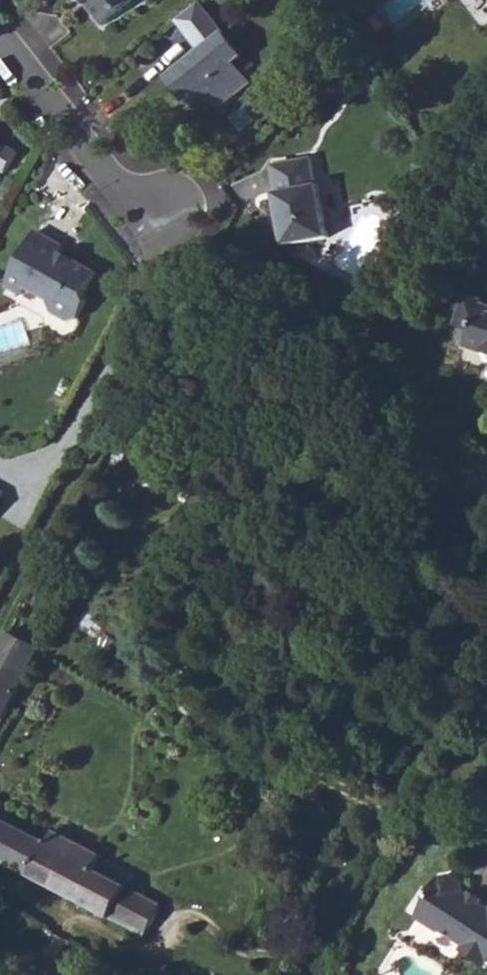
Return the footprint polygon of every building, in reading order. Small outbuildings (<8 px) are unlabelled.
[(91,2),(88,5),(104,25),(136,0),(89,0),(91,2)] [(176,20),(201,54),(169,78),(187,100),(193,96),(225,101),(248,83),(232,62),(240,56),(200,3),(176,20)] [(6,173),(18,153),(0,143),(0,170),(6,173)] [(272,163),(278,192),(274,193),(285,245),(330,236),(319,184),(316,184),(310,155),(272,163)] [(6,286),(20,294),(25,286),(50,301),(54,314),(64,320),(78,317),(86,302),(84,293),(96,271),(58,250),(61,245),(37,231),(6,286)] [(474,332),(484,303),(486,299),(467,292),(455,325),(474,332)] [(468,347),(486,354),(486,304),(484,303),(474,332),(468,347)] [(4,721),(42,652),(9,633),(0,650),(0,719),(4,721)] [(144,938),(161,906),(93,869),(100,855),(54,830),(47,843),(0,817),(0,861),(144,938)] [(439,933),(441,931),(465,946),(461,952),(486,968),(486,908),(467,895),(464,883),(450,874),(442,876),(433,890),(434,895),(418,919),(439,933)]
